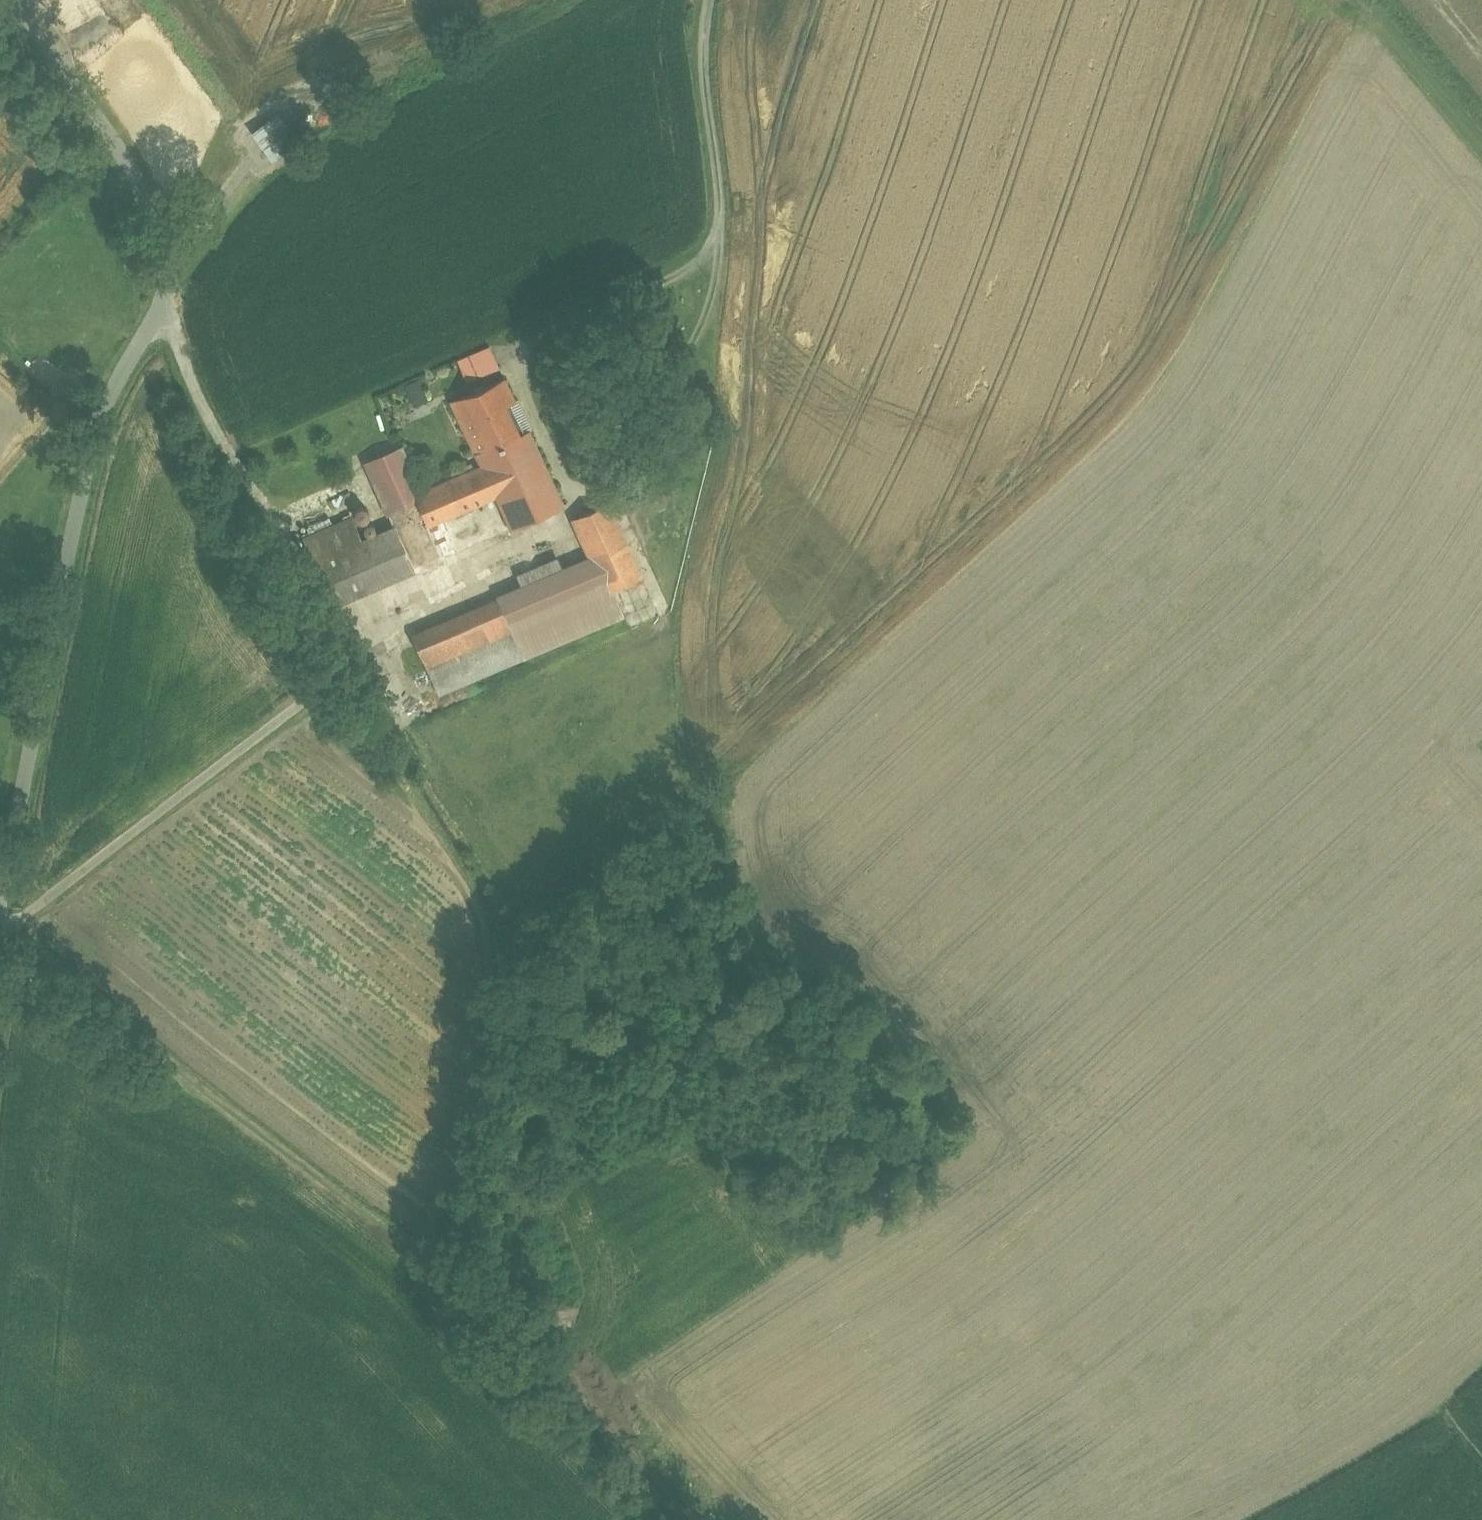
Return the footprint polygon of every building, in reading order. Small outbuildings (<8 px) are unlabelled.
[(58,24),(59,23),(70,39),(104,14),(94,0),(41,0),(58,24)] [(276,159),(296,144),(276,117),(256,131),(276,159)] [(655,331),(645,339),(652,348),(662,340),(655,331)] [(492,346),(460,359),(469,380),(501,367),(492,346)] [(507,378),(454,400),(479,453),(521,434),(507,405),(517,400),(507,378)] [(420,379),(408,384),(416,404),(428,399),(420,379)] [(521,434),(479,453),(485,465),(498,494),(514,527),(565,505),(531,430),(521,434)] [(485,465),(423,491),(404,447),(368,462),(396,525),(415,569),(459,550),(445,517),(498,494),(485,465)] [(610,502),(581,515),(599,556),(628,543),(610,502)] [(364,539),(355,516),(307,537),(336,604),(370,589),(369,589),(415,569),(396,525),(364,539)] [(560,558),(521,575),(526,587),(500,598),(505,608),(527,657),(627,615),(615,589),(644,576),(628,543),(599,556),(565,570),(560,558)] [(505,608),(419,645),(431,669),(441,693),(527,657),(505,608)]
